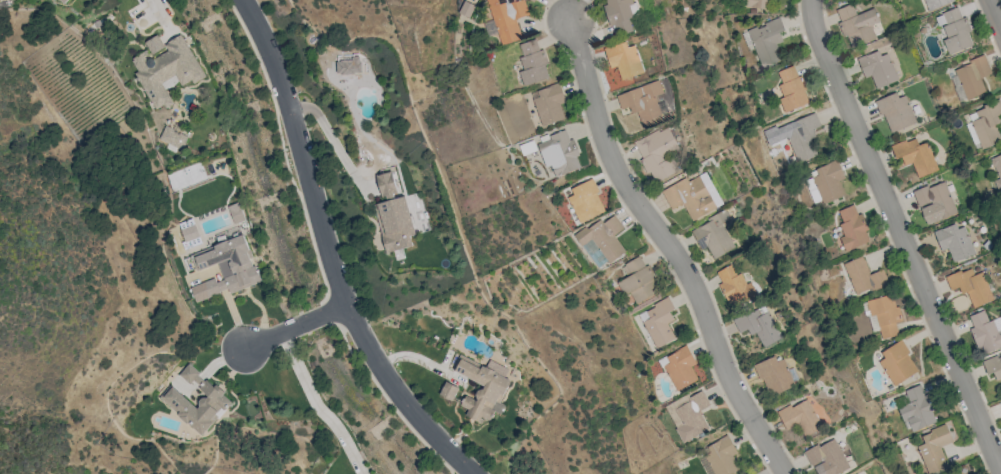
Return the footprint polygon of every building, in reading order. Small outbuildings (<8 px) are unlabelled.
[(522,39),(516,18),(529,15),(525,0),(520,0),(512,2),(511,0),(489,0),(501,44),(522,39)] [(634,0),(602,0),(611,27),(615,25),(618,35),(633,30),(629,18),(639,15),(634,0)] [(745,7),(774,10),(775,0),(746,0),(745,7)] [(955,0),(924,0),(929,12),(955,1),(955,0)] [(835,9),(849,48),(876,39),(871,25),(879,21),(874,8),(856,14),(852,3),(835,9)] [(948,55),(973,46),(960,7),(936,14),(944,38),(943,38),(948,55)] [(782,60),(776,44),(783,41),(779,32),(784,30),(779,17),(747,30),(761,68),(782,60)] [(204,75),(182,34),(164,43),(168,50),(147,61),(142,53),(129,60),(156,109),(163,105),(165,108),(173,104),(166,89),(179,82),(182,88),(204,75)] [(163,47),(157,35),(145,42),(151,53),(163,47)] [(520,71),(525,87),(550,78),(545,64),(549,63),(544,48),(540,50),(536,38),(520,44),(524,56),(520,57),(524,69),(520,71)] [(644,71),(634,45),(627,47),(625,43),(605,51),(611,68),(616,66),(621,79),(644,71)] [(871,75),(876,89),(898,80),(885,48),(857,60),(865,78),(871,75)] [(965,100),(986,93),(980,78),(991,74),(985,56),(954,67),(965,100)] [(339,74),(358,74),(358,59),(339,59),(339,74)] [(809,103),(795,64),(777,71),(782,84),(778,85),(782,96),(778,97),(784,112),(809,103)] [(616,94),(621,110),(633,105),(641,127),(663,120),(655,96),(664,93),(659,80),(616,94)] [(565,119),(560,104),(566,102),(560,82),(531,92),(543,126),(565,119)] [(905,94),(898,97),(896,92),(876,100),(890,133),(916,122),(905,94)] [(1000,140),(1000,139),(995,125),(1000,123),(996,114),(1000,113),(1000,103),(1000,100),(963,115),(976,150),(1000,140)] [(818,155),(811,138),(815,136),(813,129),(820,126),(816,114),(790,123),(793,132),(786,135),(796,163),(818,155)] [(679,148),(668,125),(634,142),(654,182),(678,170),(670,153),(679,148)] [(159,138),(182,150),(188,137),(165,126),(159,138)] [(537,141),(547,167),(552,165),(556,177),(582,167),(568,130),(537,141)] [(927,141),(918,144),(915,137),(890,146),(896,159),(901,157),(905,166),(913,162),(919,177),(938,169),(927,141)] [(998,193),(1000,192),(1000,153),(990,157),(998,179),(993,181),(998,193)] [(845,195),(839,180),(844,178),(837,159),(810,170),(823,204),(845,195)] [(386,253),(413,246),(410,235),(415,234),(405,194),(397,195),(391,171),(377,175),(383,202),(374,204),(386,253)] [(661,189),(670,209),(683,203),(691,220),(723,206),(707,171),(688,180),(687,178),(661,189)] [(605,212),(592,179),(570,188),(573,195),(568,197),(579,223),(605,212)] [(926,225),(957,213),(944,180),(913,192),(919,207),(926,225)] [(244,221),(240,203),(229,205),(233,223),(244,221)] [(838,210),(842,223),(839,224),(843,236),(840,237),(844,251),(869,242),(865,231),(868,230),(861,212),(857,214),(853,204),(838,210)] [(690,229),(701,249),(707,246),(714,259),(735,247),(722,223),(731,218),(726,210),(690,229)] [(614,235),(624,228),(615,214),(602,223),(600,218),(574,235),(581,246),(592,239),(608,264),(626,253),(614,235)] [(933,232),(941,251),(947,248),(953,262),(974,253),(960,221),(933,232)] [(180,229),(185,242),(200,237),(195,223),(180,229)] [(259,283),(244,235),(189,253),(195,271),(218,263),(222,277),(191,287),(195,301),(228,290),(229,293),(259,283)] [(883,269),(869,274),(862,255),(843,263),(856,296),(888,283),(883,269)] [(660,292),(647,264),(644,266),(640,256),(621,265),(627,277),(618,282),(625,295),(630,293),(635,304),(660,292)] [(714,273),(732,308),(758,294),(750,281),(745,284),(734,263),(714,273)] [(982,271),(974,274),(971,267),(945,277),(950,290),(958,287),(961,294),(968,291),(975,307),(993,300),(982,271)] [(901,321),(894,294),(866,301),(870,316),(875,315),(881,338),(898,334),(895,322),(901,321)] [(674,309),(670,298),(639,311),(654,348),(675,339),(668,322),(674,320),(670,311),(674,309)] [(782,338),(766,304),(733,320),(739,333),(752,327),(761,348),(782,338)] [(973,327),(969,329),(980,356),(1000,347),(1000,323),(999,317),(988,321),(984,310),(968,316),(973,327)] [(894,386),(919,370),(901,341),(876,357),(894,386)] [(696,363),(686,345),(659,359),(676,391),(698,379),(691,366),(696,363)] [(795,385),(782,354),(755,365),(769,397),(795,385)] [(982,362),(987,375),(993,372),(996,380),(1000,378),(1000,354),(982,362)] [(511,379),(459,355),(452,370),(482,384),(474,399),(465,395),(461,405),(468,409),(465,415),(479,421),(481,416),(490,420),(495,409),(497,409),(511,379)] [(158,398),(201,434),(220,411),(222,412),(232,401),(188,364),(179,375),(191,385),(192,382),(206,394),(196,407),(169,385),(158,398)] [(439,394),(452,401),(458,387),(445,381),(439,394)] [(904,390),(909,403),(899,407),(909,432),(937,422),(926,393),(924,394),(920,384),(904,390)] [(665,406),(682,442),(709,430),(699,410),(709,405),(701,388),(665,406)] [(823,428),(807,399),(792,407),(790,404),(776,411),(786,430),(798,423),(805,437),(823,428)] [(940,447),(952,442),(945,424),(921,434),(925,442),(916,446),(928,473),(929,473),(948,467),(940,447)] [(737,452),(727,435),(700,449),(714,473),(730,473),(739,469),(732,455),(737,452)] [(849,468),(834,437),(805,451),(816,473),(837,473),(849,468)]
